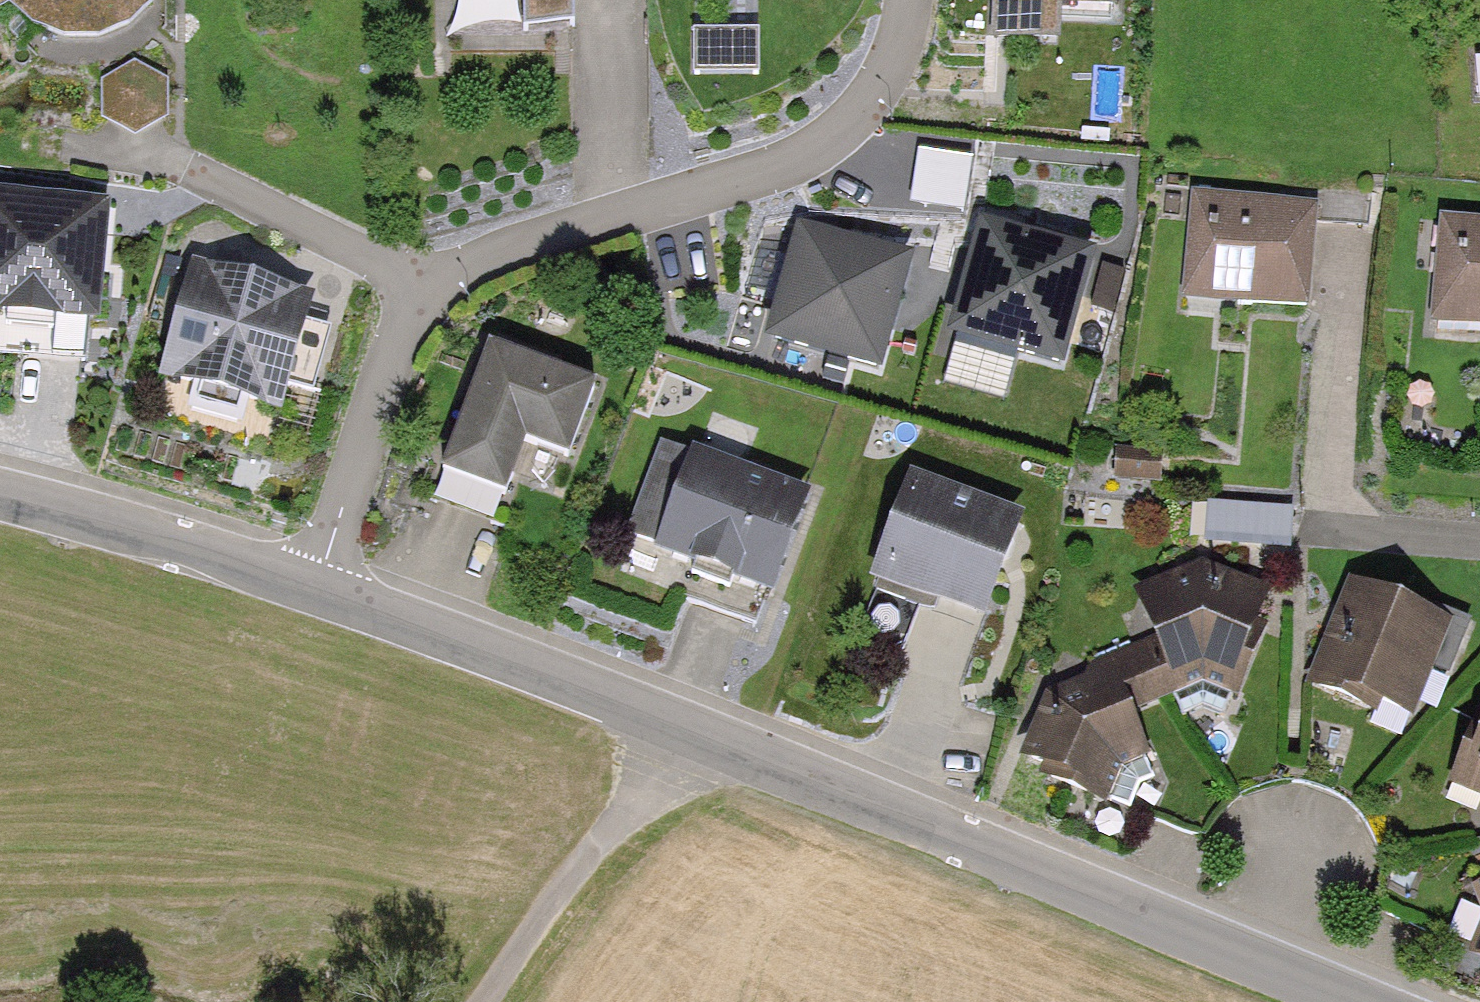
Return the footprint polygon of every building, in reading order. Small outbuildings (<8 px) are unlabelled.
[(10,6),(19,1),(40,20),(67,32),(97,31),(125,19),(145,0),(0,0),(0,10),(10,6)] [(525,31),(575,31),(575,0),(525,0),(525,31)] [(995,6),(1113,11),(1113,0),(995,0),(995,6)] [(757,75),(757,31),(694,30),(694,74),(757,75)] [(166,82),(135,64),(104,82),(104,118),(136,135),(167,117),(166,82)] [(972,160),(933,154),(925,207),(964,213),(972,160)] [(1316,209),(1197,197),(1188,294),(1306,305),(1316,209)] [(0,203),(0,308),(8,308),(7,324),(53,328),(54,313),(91,316),(101,213),(0,203)] [(1443,220),(1434,318),(1438,318),(1437,333),(1479,337),(1479,223),(1443,220)] [(1086,260),(986,232),(958,333),(1058,360),(1086,260)] [(904,265),(804,237),(776,337),(877,365),(904,265)] [(307,301),(196,269),(166,373),(278,405),(307,301)] [(594,386),(490,347),(444,472),(505,494),(525,441),(568,457),(594,386)] [(1162,456),(1119,453),(1117,478),(1160,481),(1162,456)] [(803,498),(695,458),(662,546),(697,558),(691,574),(730,588),(735,573),(770,586),(803,498)] [(1015,520),(913,483),(875,588),(934,610),(939,596),(982,612),(1015,520)] [(1289,546),(1292,511),(1211,505),(1208,540),(1289,546)] [(1153,584),(1146,604),(1160,639),(1090,669),(1082,689),(1055,700),(1032,758),(1053,766),(1049,777),(1129,808),(1139,784),(1153,778),(1125,710),(1171,691),(1182,717),(1202,708),(1224,717),(1259,631),(1250,627),(1259,604),(1203,581),(1174,591),(1153,584)] [(1434,620),(1364,592),(1343,600),(1311,679),(1371,703),(1375,694),(1399,704),(1419,655),(1447,666),(1465,623),(1437,611),(1434,620)] [(1457,782),(1479,791),(1479,726),(1457,782)]
